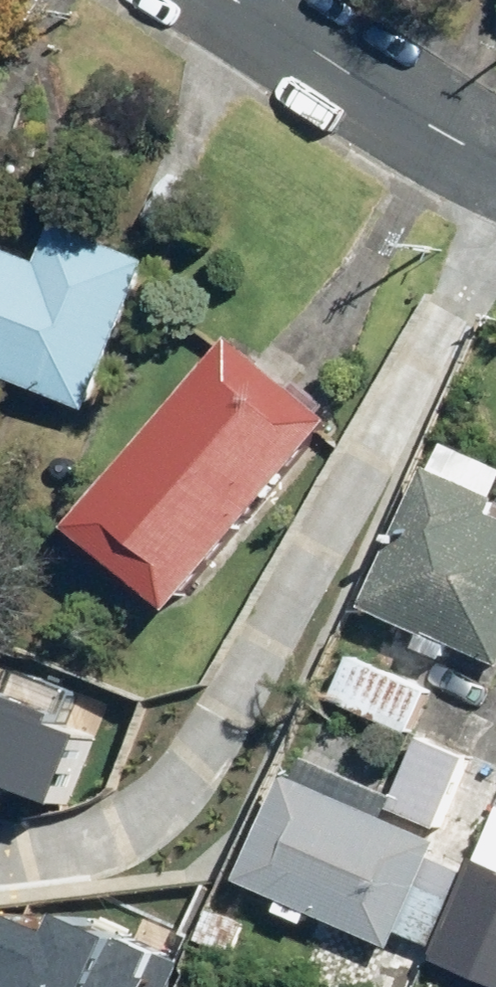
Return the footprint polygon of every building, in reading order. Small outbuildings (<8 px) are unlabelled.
[(90,419),(150,267),(62,232),(48,268),(33,263),(36,256),(0,242),(0,383),(90,419)] [(87,519),(94,524),(80,541),(182,624),(344,427),(242,344),(125,486),(119,481),(87,519)] [(437,445),(364,615),(495,672),(495,471),(437,445)] [(361,659),(337,705),(409,742),(432,696),(361,659)] [(6,809),(15,788),(64,807),(92,737),(62,725),(65,718),(0,692),(0,807),(6,809)] [(439,956),(482,861),(440,842),(478,757),(428,734),(398,800),(308,760),(249,890),(397,956),(404,940),(439,956)] [(439,956),(434,969),(475,986),(495,986),(495,830),(482,861),(439,956)] [(185,961),(79,916),(71,934),(26,915),(7,961),(32,971),(25,986),(174,986),(185,961)]
